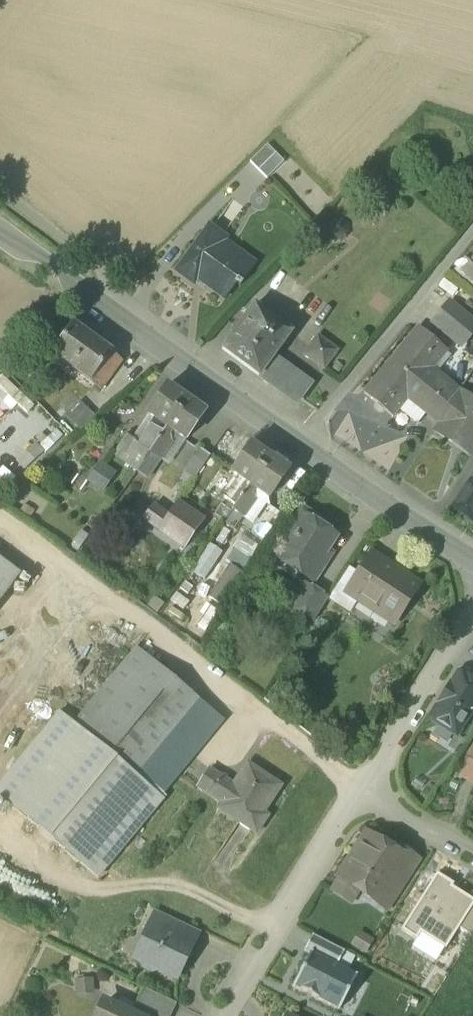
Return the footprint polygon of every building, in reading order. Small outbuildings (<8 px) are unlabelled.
[(266,179),(284,161),(268,145),(250,162),(266,179)] [(240,252),(224,240),(225,238),(209,226),(176,271),(192,283),(199,274),(207,280),(203,284),(224,299),(235,283),(239,286),(242,283),(241,282),(251,269),(236,258),(240,252)] [(255,263),(240,252),(236,258),(251,269),(255,263)] [(433,324),(460,346),(472,330),(472,321),(449,303),(433,324)] [(289,331),(252,305),(221,349),(258,376),(262,370),(272,355),(289,331)] [(111,352),(72,323),(50,353),(90,382),(111,352)] [(445,350),(417,328),(390,361),(414,381),(426,366),(429,369),(430,368),(445,350)] [(339,354),(317,340),(303,360),(325,375),(339,354)] [(111,352),(90,382),(100,389),(121,360),(111,352)] [(312,383),(272,355),(262,370),(301,398),(312,383)] [(390,361),(363,393),(391,416),(397,409),(405,398),(406,397),(403,395),(414,381),(390,361)] [(429,369),(426,366),(414,381),(438,400),(448,408),(459,391),(430,368),(429,369)] [(301,398),(262,370),(258,376),(298,404),(301,398)] [(438,400),(414,381),(403,395),(406,397),(405,398),(424,413),(426,415),(438,400)] [(185,399),(166,386),(146,414),(159,423),(166,427),(185,399)] [(459,391),(448,408),(437,424),(433,431),(470,454),(472,450),(472,400),(459,391)] [(424,413),(405,398),(397,409),(413,422),(417,422),(424,413)] [(185,399),(166,427),(172,432),(185,441),(204,413),(185,399)] [(438,400),(426,415),(437,424),(448,408),(438,400)] [(94,423),(82,410),(68,423),(81,436),(94,423)] [(155,427),(150,428),(139,445),(149,452),(166,427),(159,423),(156,428),(155,427)] [(166,427),(149,452),(159,459),(171,442),(170,437),(169,436),(172,432),(166,427)] [(139,445),(119,431),(105,450),(126,464),(118,473),(129,481),(149,452),(139,445)] [(249,444),(230,472),(243,481),(249,485),(268,457),(249,444)] [(210,460),(198,453),(182,478),(194,485),(210,460)] [(268,457),(249,485),(255,489),(268,499),(288,471),(268,457)] [(115,480),(99,469),(90,481),(106,492),(115,480)] [(239,485),(233,486),(221,503),(231,510),(249,485),(243,481),(240,486),(239,485)] [(249,485),(231,510),(242,517),(254,500),(252,495),(251,494),(255,489),(249,485)] [(231,510),(221,503),(213,515),(223,522),(231,510)] [(176,504),(157,530),(184,548),(202,522),(176,504)] [(323,522),(303,509),(288,532),(292,535),(282,549),(297,559),(291,568),(312,582),(322,566),(318,564),(335,536),(321,527),(323,522)] [(418,585),(371,553),(345,592),(393,624),(418,585)] [(0,560),(0,601),(20,575),(0,560)] [(328,599),(304,584),(290,606),(314,620),(328,599)] [(224,719),(135,648),(73,724),(162,796),(224,719)] [(458,674),(449,687),(451,692),(445,700),(441,701),(432,714),(434,720),(455,733),(464,719),(470,718),(472,713),(472,678),(464,672),(458,674)] [(451,692),(449,687),(441,701),(445,700),(451,692)] [(162,796),(73,724),(60,713),(0,787),(0,795),(99,874),(162,796)] [(459,775),(472,781),(472,744),(459,775)] [(247,764),(232,786),(208,770),(197,787),(221,803),(218,808),(255,833),(267,816),(262,813),(280,786),(247,764)] [(371,836),(364,838),(338,878),(372,899),(398,859),(377,846),(376,840),(371,836)] [(398,859),(372,899),(386,908),(411,868),(398,859)] [(400,930),(416,940),(420,933),(445,949),(458,929),(472,904),(472,900),(452,887),(454,884),(436,873),(400,930)] [(458,929),(472,937),(472,935),(472,904),(458,929)] [(196,930),(156,911),(150,924),(149,925),(189,944),(189,943),(196,930)] [(189,944),(149,925),(150,924),(149,924),(141,942),(148,945),(141,960),(143,966),(151,970),(157,968),(176,977),(186,957),(184,956),(190,944),(189,943),(189,944)] [(310,952),(336,965),(343,951),(312,935),(304,950),(310,952)] [(339,1010),(357,976),(336,965),(310,952),(293,986),(339,1010)] [(144,988),(131,1013),(138,1015),(147,1015),(148,1015),(149,1015),(170,1015),(176,1003),(144,988)] [(106,1001),(98,1015),(138,1015),(131,1013),(106,1001)]
